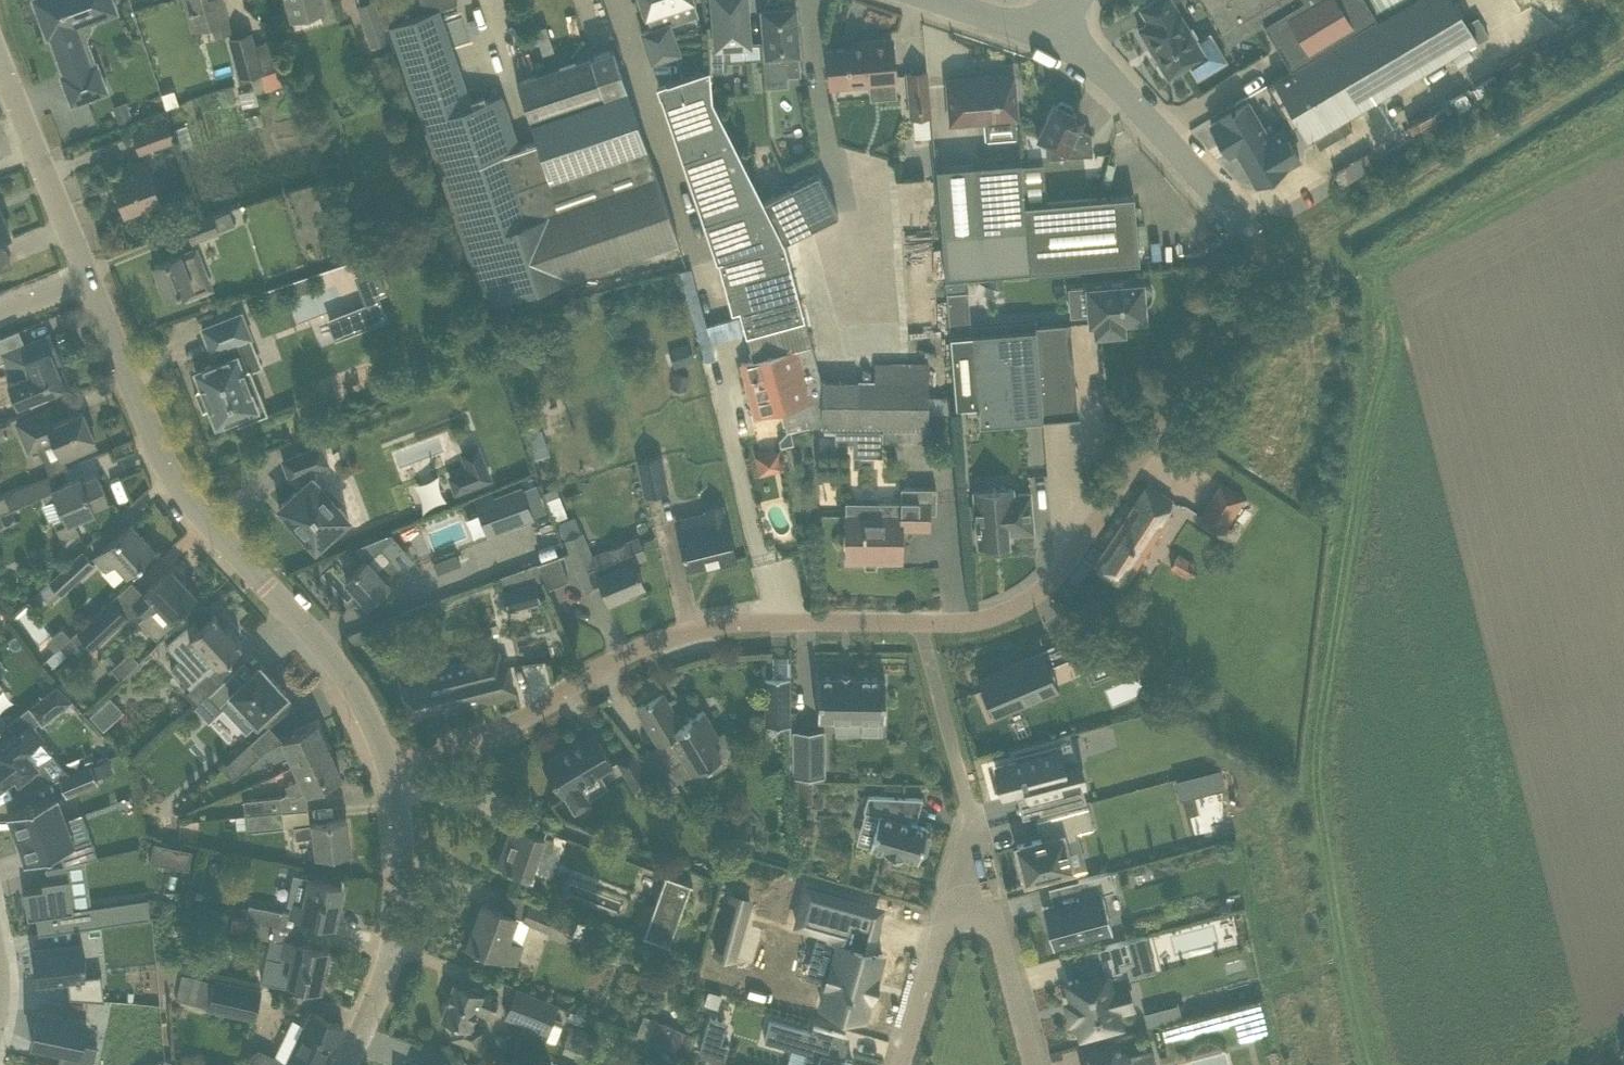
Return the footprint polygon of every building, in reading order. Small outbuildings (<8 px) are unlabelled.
[(38,12),(47,36),(50,35),(64,73),(61,74),(71,103),(108,89),(97,59),(95,60),(87,38),(92,25),(91,22),(117,12),(112,0),(34,0),(38,12)] [(222,0),(187,0),(193,24),(211,19),(215,33),(229,29),(225,15),(226,14),(222,1),(222,0)] [(295,27),(321,19),(318,7),(325,5),(324,0),(287,0),(295,27)] [(374,0),(372,0),(357,5),(371,44),(388,38),(374,0)] [(436,0),(420,0),(424,12),(438,7),(436,0)] [(645,13),(646,13),(651,28),(642,31),(652,60),(679,51),(673,35),(669,24),(698,14),(694,0),(641,0),(645,13)] [(709,66),(710,70),(723,69),(727,42),(749,41),(745,0),(713,0),(715,24),(706,25),(709,66)] [(1138,28),(1158,60),(1156,63),(1161,73),(1165,72),(1168,77),(1191,63),(1199,75),(1227,59),(1211,33),(1197,41),(1196,39),(1198,35),(1192,25),(1188,26),(1173,0),(1152,0),(1140,8),(1148,22),(1138,28)] [(1230,42),(1248,31),(1263,22),(1290,67),(1364,23),(1366,25),(1408,0),(1204,0),(1230,42)] [(1296,67),(1266,85),(1286,118),(1293,113),(1307,137),(1382,93),(1476,36),(1454,0),(1408,0),(1366,25),(1296,67)] [(799,51),(795,3),(778,5),(778,1),(765,2),(765,6),(761,6),(765,54),(784,52),(785,73),(799,72),(797,51),(799,51)] [(537,138),(519,144),(501,93),(471,103),(438,7),(424,12),(390,24),(486,304),(576,274),(678,240),(646,143),(549,175),(537,138)] [(253,44),(250,33),(231,38),(241,76),(250,74),(255,92),(282,83),(269,39),(253,44)] [(852,46),(828,48),(831,86),(852,84),(896,81),(894,59),(892,37),(866,39),(852,40),(852,46)] [(517,79),(537,138),(549,175),(646,143),(613,47),(517,79)] [(657,77),(681,69),(676,53),(651,62),(657,77)] [(703,219),(763,198),(711,96),(710,70),(709,66),(657,83),(703,219)] [(930,113),(927,70),(907,72),(911,115),(930,113)] [(1013,74),(947,79),(951,122),(1017,116),(1013,74)] [(809,80),(813,98),(824,97),(821,78),(809,80)] [(1048,141),(1049,157),(1093,153),(1091,132),(1078,126),(1081,119),(1075,116),(1076,113),(1073,111),(1073,105),(1061,100),(1053,102),(1037,136),(1048,141)] [(1256,183),(1299,157),(1282,128),(1269,135),(1248,101),(1218,118),(1218,119),(1211,123),(1229,153),(1236,149),(1256,183)] [(166,121),(133,133),(140,151),(173,140),(166,121)] [(125,211),(160,199),(145,158),(123,166),(126,176),(114,180),(125,211)] [(1032,269),(1026,203),(1024,203),(1020,159),(975,163),(980,229),(941,232),(945,276),(1032,269)] [(1345,169),(1335,175),(1341,184),(1351,178),(1345,169)] [(790,185),(811,226),(838,212),(817,171),(790,185)] [(763,198),(784,240),(811,226),(790,185),(763,198)] [(1032,269),(1138,260),(1134,194),(1026,203),(1032,269)] [(718,258),(718,257),(784,240),(763,198),(703,219),(717,258),(718,258)] [(10,233),(10,232),(9,232),(0,208),(0,237),(10,233)] [(193,240),(218,230),(212,215),(187,225),(193,240)] [(739,306),(739,305),(797,289),(784,240),(718,257),(718,258),(732,308),(739,306)] [(188,296),(211,286),(195,247),(154,264),(166,295),(184,287),(188,296)] [(377,264),(354,273),(364,300),(387,291),(377,264)] [(965,278),(945,279),(946,291),(966,290),(965,278)] [(1143,280),(1086,285),(1089,321),(1094,321),(1095,332),(1116,330),(1122,329),(1124,329),(1123,318),(1146,317),(1144,303),(1145,303),(1146,303),(1147,302),(1148,302),(1148,301),(1149,301),(1150,300),(1150,299),(1151,299),(1151,298),(1152,297),(1152,296),(1153,295),(1153,294),(1153,293),(1153,292),(1153,291),(1152,290),(1152,289),(1151,288),(1151,287),(1150,287),(1150,286),(1149,285),(1148,285),(1148,284),(1147,284),(1146,283),(1145,283),(1144,283),(1143,283),(1143,280)] [(752,358),(812,342),(804,316),(797,289),(739,305),(739,306),(746,331),(752,358)] [(966,290),(946,291),(950,335),(972,334),(971,333),(968,290),(966,290)] [(379,296),(346,309),(354,329),(373,321),(374,322),(387,317),(379,296)] [(208,403),(216,423),(237,415),(239,421),(238,421),(238,423),(268,411),(260,390),(252,393),(244,373),(252,370),(240,340),(251,336),(241,312),(202,327),(212,352),(213,351),(217,361),(195,369),(203,390),(197,392),(202,405),(208,403)] [(1070,321),(1049,323),(1035,324),(1035,328),(1043,417),(1079,414),(1079,413),(1078,413),(1070,321)] [(972,334),(950,335),(956,404),(977,403),(979,423),(1043,417),(1035,328),(971,333),(972,334)] [(752,358),(740,362),(746,383),(755,415),(779,411),(783,425),(786,424),(787,430),(822,424),(822,379),(822,378),(821,378),(812,342),(752,358)] [(688,343),(668,349),(674,367),(694,360),(688,343)] [(17,404),(64,385),(50,349),(25,359),(20,344),(2,351),(13,378),(7,380),(9,385),(8,386),(14,399),(15,399),(17,404)] [(875,424),(875,395),(929,395),(930,361),(858,361),(857,378),(822,378),(822,379),(822,424),(875,424)] [(951,395),(929,395),(875,395),(875,424),(929,424),(929,412),(951,411),(951,395)] [(63,456),(96,442),(82,410),(55,422),(49,408),(16,422),(28,450),(38,445),(49,472),(67,465),(63,456)] [(322,443),(283,458),(290,477),(291,476),(300,486),(279,504),(316,545),(349,517),(312,475),(311,476),(306,470),(329,461),(322,443)] [(466,466),(449,473),(456,491),(491,477),(478,444),(460,450),(466,466)] [(757,471),(781,466),(777,447),(753,453),(757,471)] [(644,495),(669,490),(661,453),(636,458),(644,495)] [(80,475),(42,492),(46,502),(56,498),(63,514),(52,518),(62,540),(80,532),(74,520),(95,510),(93,506),(109,499),(97,473),(82,479),(80,475)] [(1222,532),(1245,497),(1221,481),(1198,516),(1222,532)] [(1171,499),(1147,483),(1093,564),(1123,584),(1169,514),(1164,511),(1171,499)] [(492,489),(473,497),(486,534),(533,516),(532,514),(522,487),(521,485),(494,495),(492,489)] [(846,512),(845,560),(902,560),(902,527),(929,528),(930,500),(936,500),(936,487),(901,486),(901,501),(869,501),(869,512),(846,512)] [(978,544),(990,543),(991,545),(991,546),(992,547),(994,548),(995,549),(997,550),(998,550),(1000,549),(1001,549),(1003,548),(1004,547),(1005,545),(1005,544),(1005,542),(1009,542),(1008,532),(1033,530),(1030,491),(1013,492),(1013,487),(973,490),(978,544)] [(0,495),(0,511),(11,506),(5,492),(5,493),(0,495)] [(710,525),(678,533),(687,567),(719,559),(720,563),(737,559),(727,521),(725,522),(721,505),(706,509),(710,525)] [(561,526),(576,562),(592,555),(577,519),(561,526)] [(131,522),(94,556),(105,568),(103,571),(114,583),(126,572),(153,547),(131,522)] [(645,554),(638,537),(609,549),(616,565),(598,573),(610,601),(628,593),(627,590),(643,584),(633,559),(645,554)] [(390,550),(410,568),(419,559),(398,540),(390,550)] [(367,602),(388,584),(376,570),(390,557),(380,546),(345,577),(367,602)] [(50,602),(92,563),(81,550),(39,590),(50,602)] [(1171,567),(1187,577),(1190,572),(1194,575),(1197,570),(1193,567),(1195,563),(1180,553),(1171,567)] [(175,620),(172,616),(180,608),(196,594),(171,566),(155,581),(145,591),(132,603),(143,615),(139,619),(156,637),(175,620)] [(431,598),(462,586),(455,569),(424,581),(425,583),(397,594),(403,608),(431,598)] [(535,578),(503,587),(510,609),(530,603),(530,605),(542,601),(535,578)] [(111,598),(77,631),(93,648),(128,616),(111,598)] [(217,682),(209,673),(217,666),(217,665),(220,663),(220,662),(227,656),(231,656),(231,651),(239,645),(242,643),(237,638),(218,617),(214,612),(211,615),(204,622),(204,621),(200,625),(193,617),(177,632),(166,642),(174,650),(180,657),(171,665),(190,686),(185,691),(195,702),(217,682)] [(62,625),(42,640),(56,659),(76,644),(62,625)] [(1106,650),(1087,658),(1094,676),(1113,668),(1133,660),(1114,643),(1105,647),(1106,650)] [(420,679),(401,684),(410,719),(516,692),(510,671),(506,657),(501,659),(498,649),(418,669),(420,679)] [(1010,662),(978,676),(994,715),(1042,695),(1041,691),(1036,679),(1052,672),(1043,650),(1042,649),(1010,662)] [(257,721),(288,692),(267,670),(263,673),(256,666),(242,679),(233,670),(209,692),(220,703),(231,693),(257,721)] [(818,675),(818,717),(837,718),(837,731),(858,731),(858,718),(885,718),(885,676),(854,676),(854,672),(837,672),(837,675),(818,675)] [(772,675),(766,675),(766,699),(767,724),(790,724),(790,700),(790,675),(772,675)] [(57,685),(30,705),(43,721),(69,700),(57,685)] [(662,691),(636,706),(659,743),(661,741),(674,763),(683,757),(692,772),(720,755),(724,762),(740,753),(726,730),(718,735),(714,728),(703,709),(689,718),(681,722),(677,715),(662,691)] [(103,702),(90,713),(103,728),(116,716),(103,702)] [(0,785),(14,774),(18,779),(20,777),(28,788),(51,779),(38,763),(27,748),(43,736),(31,720),(0,744),(0,784),(0,785)] [(288,751),(294,764),(328,748),(316,723),(267,746),(273,759),(288,751)] [(823,728),(793,729),(794,775),(824,775),(823,728)] [(612,762),(594,731),(544,762),(555,780),(562,792),(564,790),(576,811),(592,803),(580,781),(612,762)] [(234,778),(260,753),(250,742),(223,766),(234,778)] [(340,774),(328,748),(294,764),(300,777),(284,784),(288,792),(281,795),(244,798),(246,814),(282,810),(309,808),(306,790),(340,774)] [(1018,759),(996,765),(1003,792),(1027,786),(1030,797),(1037,795),(1042,812),(1087,800),(1082,783),(1084,783),(1079,762),(1062,766),(1058,749),(1037,754),(1035,748),(1016,753),(1018,759)] [(640,762),(633,750),(617,760),(636,790),(654,779),(643,760),(640,762)] [(107,758),(93,764),(98,775),(111,769),(107,758)] [(69,772),(59,776),(65,793),(97,779),(90,763),(69,772)] [(670,765),(658,773),(670,785),(675,782),(679,780),(670,765)] [(1219,767),(1175,779),(1180,798),(1224,786),(1219,767)] [(675,782),(670,785),(675,793),(680,789),(675,782)] [(57,793),(8,811),(17,835),(66,817),(57,793)] [(879,814),(870,845),(886,850),(886,851),(901,856),(902,854),(918,859),(920,851),(925,852),(930,836),(925,834),(928,826),(911,821),(912,817),(916,818),(922,796),(868,794),(864,809),(879,814)] [(150,796),(148,829),(177,831),(178,797),(150,796)] [(1094,825),(1088,805),(1037,819),(1042,838),(1017,844),(1021,858),(1017,859),(1022,877),(1025,876),(1026,878),(1046,872),(1047,875),(1045,876),(1046,877),(1072,870),(1072,869),(1070,869),(1070,866),(1071,866),(1066,847),(1066,848),(1064,839),(1077,836),(1077,834),(1076,830),(1094,825)] [(283,826),(282,810),(246,814),(247,826),(247,830),(283,826)] [(246,814),(235,815),(236,827),(247,826),(246,814)] [(66,817),(17,835),(26,860),(75,842),(66,817)] [(317,853),(350,849),(347,827),(344,828),(343,819),(346,818),(346,817),(313,821),(313,822),(295,825),(296,838),(315,835),(317,853)] [(555,838),(532,830),(511,823),(497,862),(507,865),(507,867),(511,868),(512,867),(531,874),(542,846),(551,849),(555,838)] [(154,840),(150,860),(188,867),(192,848),(154,840)] [(64,866),(17,870),(18,887),(35,886),(34,878),(64,876),(64,866)] [(1043,904),(1042,904),(1053,947),(1054,946),(1054,944),(1111,930),(1102,891),(1114,888),(1109,870),(1079,878),(1083,895),(1044,905),(1043,904)] [(295,874),(289,900),(294,901),(291,913),(312,917),(334,922),(342,884),(321,879),(315,878),(299,875),(295,874)] [(690,882),(666,874),(645,932),(669,941),(690,882)] [(43,886),(23,889),(27,917),(35,915),(36,915),(37,922),(39,932),(82,926),(150,916),(148,896),(73,907),(69,876),(42,880),(43,886)] [(807,885),(796,922),(846,936),(857,899),(807,885)] [(732,893),(726,914),(744,920),(750,898),(732,893)] [(280,923),(283,909),(236,899),(233,913),(280,923)] [(530,900),(522,920),(549,931),(548,934),(567,941),(577,918),(530,900)] [(516,915),(482,902),(476,921),(478,921),(470,943),(468,942),(467,943),(474,945),(474,946),(479,948),(479,947),(499,955),(517,961),(523,945),(507,939),(516,915)] [(280,923),(233,913),(230,928),(276,938),(280,923)] [(112,978),(142,977),(141,932),(110,933),(112,978)] [(328,948),(285,938),(282,951),(292,953),(286,979),(320,986),(328,948)] [(827,981),(821,1002),(865,1015),(871,992),(868,991),(873,974),(876,975),(883,952),(870,949),(839,940),(827,981)] [(1121,940),(1092,948),(1098,972),(1062,982),(1067,999),(1061,1001),(1065,1016),(1071,1015),(1076,1032),(1113,1022),(1110,1010),(1127,1005),(1120,980),(1119,980),(1114,963),(1126,959),(1121,940)] [(80,941),(33,946),(37,980),(67,977),(70,996),(105,999),(101,972),(84,974),(80,943),(80,942),(80,941)] [(263,987),(215,977),(208,1008),(256,1019),(263,987)] [(453,982),(447,999),(444,1000),(442,1007),(443,1011),(441,1015),(458,1021),(452,1036),(478,1045),(485,1028),(471,1024),(477,1007),(493,1013),(498,1000),(480,994),(480,991),(453,982)] [(547,1033),(559,1002),(516,986),(504,1016),(547,1033)] [(1179,1003),(1161,1007),(1165,1020),(1182,1015),(1179,1003)] [(32,1041),(62,1047),(59,1061),(58,1063),(63,1064),(93,1064),(97,1044),(82,1041),(87,1017),(38,1008),(32,1041)] [(343,1024),(323,1014),(310,1008),(297,1036),(292,1048),(280,1042),(275,1054),(262,1048),(259,1047),(250,1054),(245,1064),(323,1064),(343,1024)] [(694,1034),(644,1014),(636,1033),(690,1055),(694,1034)] [(710,1014),(699,1050),(725,1058),(730,1044),(728,1044),(721,1042),(719,1041),(725,1023),(726,1019),(710,1014)] [(1252,1015),(1220,1024),(1225,1041),(1257,1033),(1252,1015)] [(765,1039),(769,1040),(792,1046),(806,1050),(802,1064),(851,1064),(853,1059),(844,1056),(840,1055),(844,1039),(846,1033),(813,1024),(813,1026),(812,1030),(794,1025),(770,1018),(765,1039)] [(570,1025),(561,1050),(582,1058),(591,1033),(570,1025)] [(1084,1064),(1154,1064),(1156,1064),(1151,1047),(1118,1056),(1116,1050),(1086,1058),(1088,1063),(1084,1064)]
